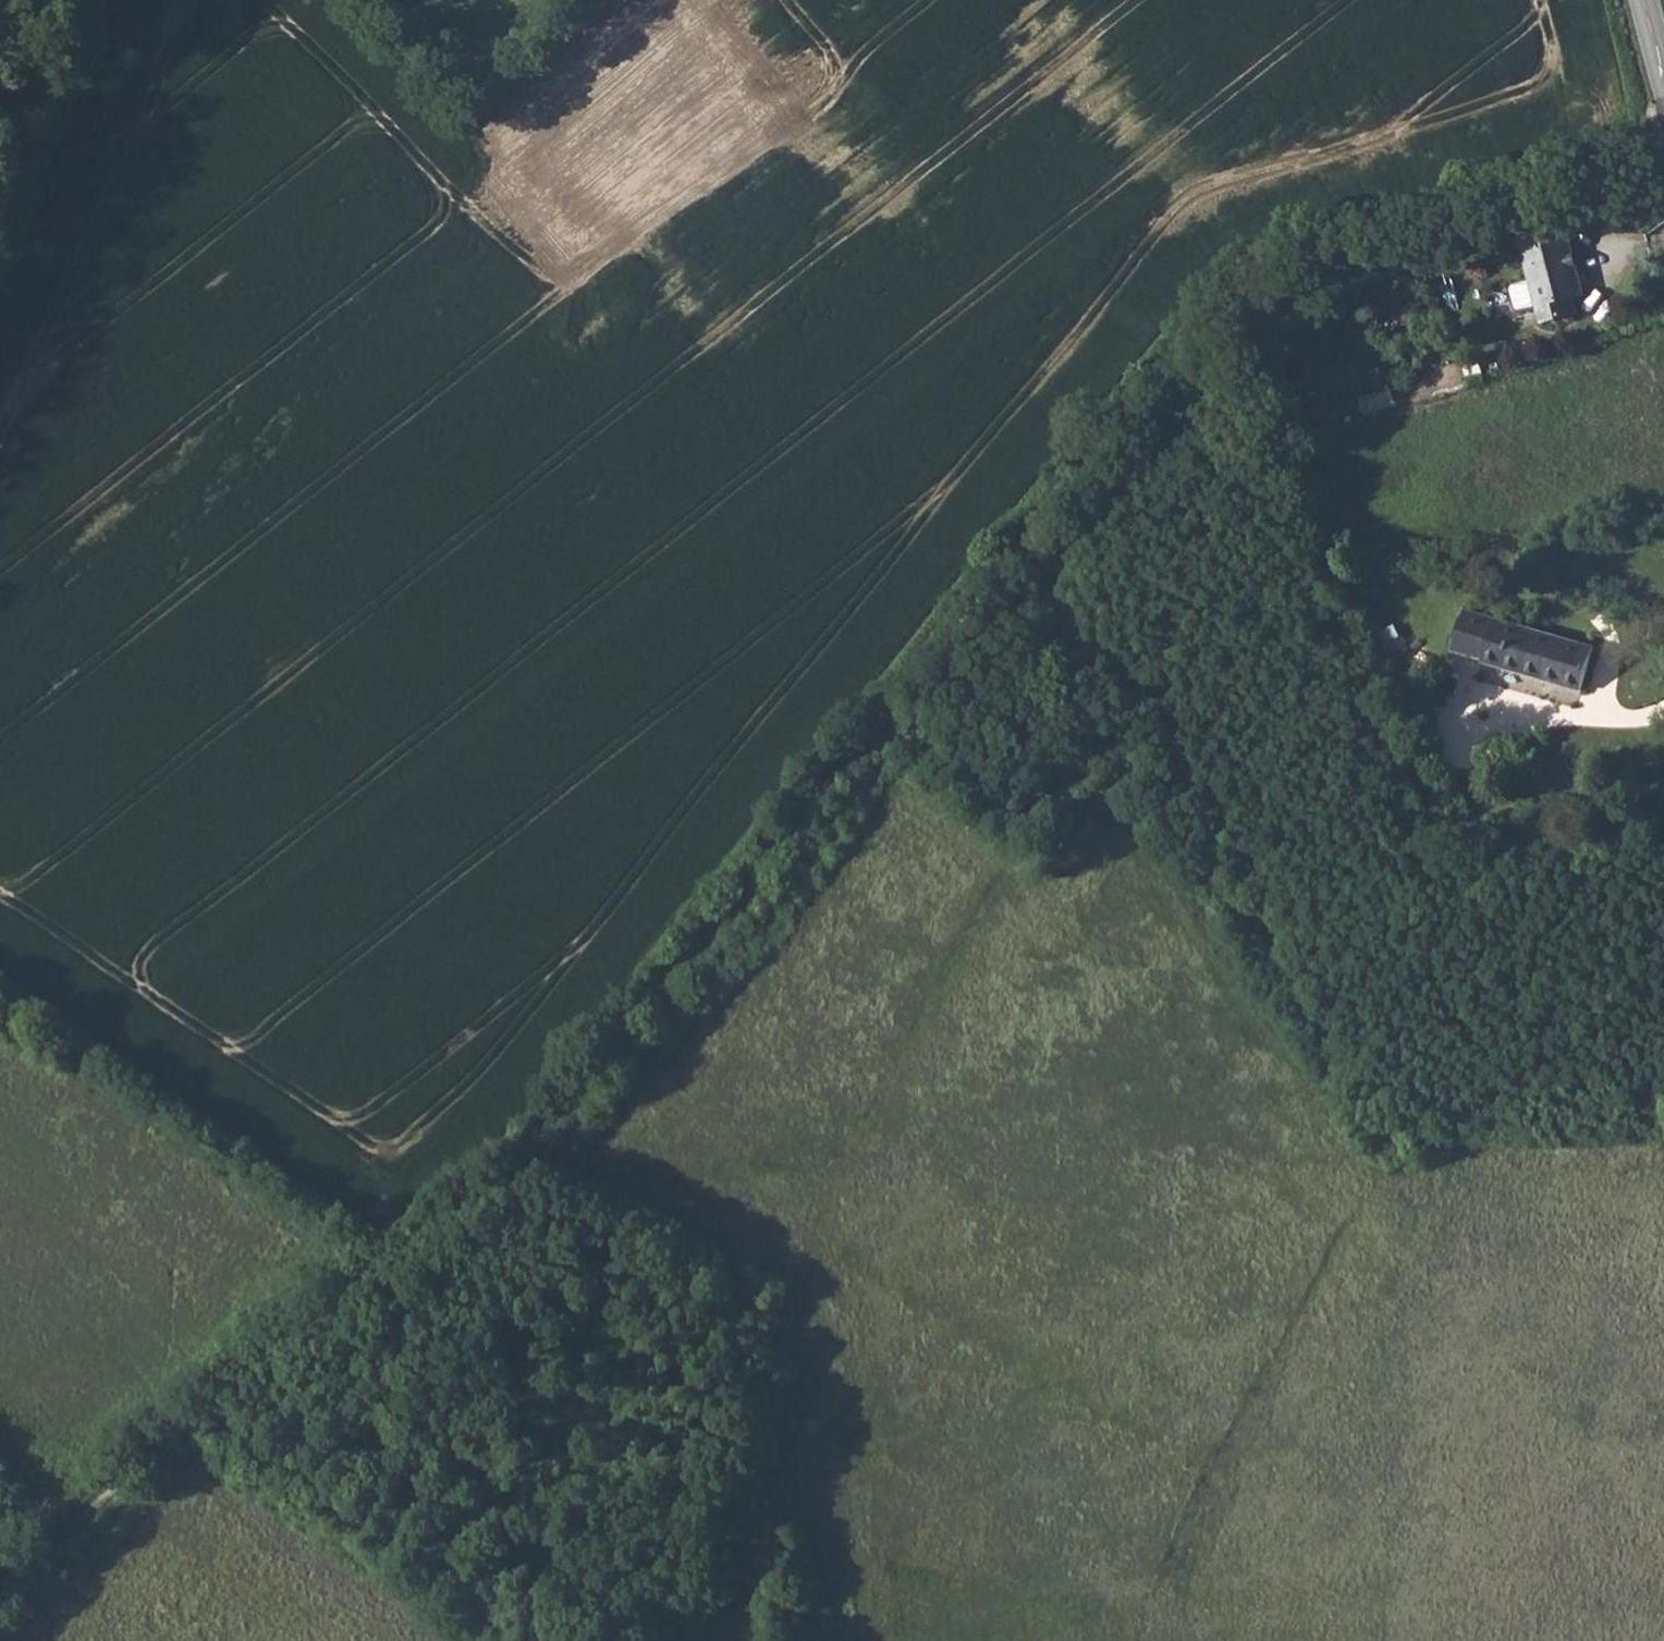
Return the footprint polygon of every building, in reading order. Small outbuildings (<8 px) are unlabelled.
[(1559,217),(1520,228),(1531,268),(1514,273),(1511,277),(1517,296),(1521,298),(1538,294),(1543,308),(1571,301),(1567,288),(1577,285),(1559,217)] [(1483,662),(1582,691),(1595,648),(1465,611),(1453,651),(1483,659),(1483,662)] [(1379,625),(1366,632),(1370,639),(1374,649),(1400,635),(1394,625),(1382,632),(1379,625)]
